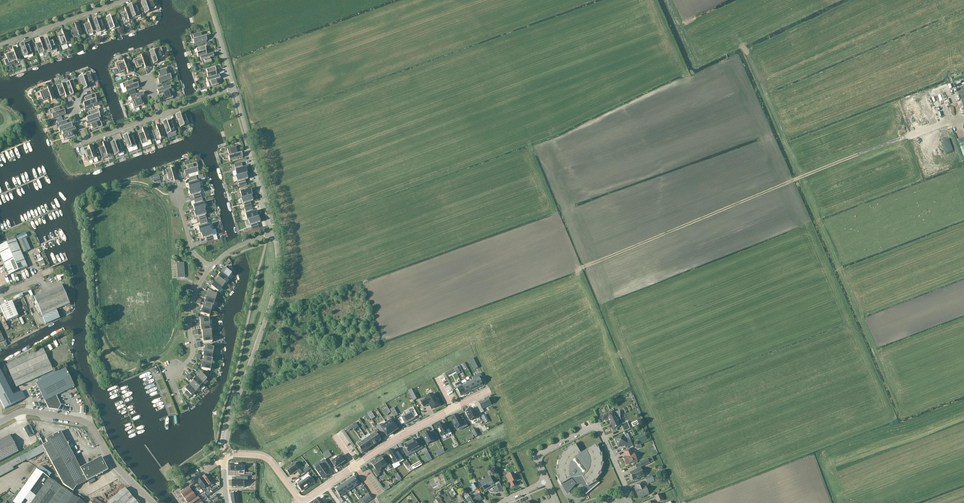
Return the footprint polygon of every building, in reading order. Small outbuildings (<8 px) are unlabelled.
[(145,0),(141,1),(145,14),(149,13),(149,12),(151,11),(156,9),(153,0),(148,2),(148,3),(146,4),(145,0)] [(131,5),(127,6),(128,8),(132,19),(136,18),(138,18),(138,19),(141,18),(141,17),(141,16),(142,16),(141,13),(140,13),(137,6),(133,7),(134,8),(133,9),(131,5)] [(122,17),(119,18),(121,22),(123,21),(125,25),(128,23),(130,23),(131,26),(134,24),(133,21),(132,19),(128,8),(124,9),(126,13),(125,14),(124,13),(121,14),(122,17)] [(110,17),(106,18),(111,31),(114,29),(115,30),(116,30),(120,28),(116,18),(112,19),(112,20),(111,21),(110,17)] [(88,24),(84,25),(88,36),(93,34),(93,33),(96,32),(92,21),(92,19),(88,20),(89,24),(88,25),(88,24)] [(97,23),(96,19),(92,21),(96,32),(97,34),(100,32),(100,33),(106,31),(104,27),(107,26),(106,23),(103,24),(102,21),(98,22),(98,23),(97,23)] [(75,29),(74,28),(71,30),(74,40),(75,40),(75,41),(78,40),(78,39),(80,39),(79,38),(83,36),(82,34),(84,33),(82,28),(80,29),(78,24),(74,25),(76,29),(75,29)] [(62,35),(58,36),(60,43),(60,44),(61,47),(62,46),(62,47),(66,46),(67,45),(67,44),(70,43),(70,42),(72,41),(69,34),(68,30),(66,31),(66,30),(62,32),(63,36),(62,36),(62,35)] [(201,33),(191,36),(192,41),(193,41),(194,44),(193,45),(194,47),(207,43),(206,41),(207,41),(206,37),(202,38),(202,37),(203,37),(201,33)] [(39,43),(35,44),(39,55),(43,54),(44,53),(44,52),(47,51),(44,40),(43,38),(39,40),(41,44),(40,44),(39,43)] [(44,40),(47,51),(48,53),(52,52),(52,53),(54,52),(54,53),(57,52),(57,51),(57,50),(58,50),(57,47),(56,46),(58,46),(57,43),(55,44),(53,40),(49,42),(50,43),(49,43),(47,39),(44,40)] [(21,50),(19,50),(22,57),(24,57),(28,56),(28,57),(29,56),(29,57),(33,55),(29,44),(25,46),(26,47),(25,47),(23,43),(19,45),(21,50)] [(198,58),(200,58),(200,57),(207,55),(205,51),(206,50),(205,46),(196,49),(197,53),(198,53),(198,54),(197,54),(198,58)] [(11,53),(6,55),(9,64),(10,64),(14,63),(14,62),(17,61),(17,62),(21,61),(20,58),(22,57),(19,50),(18,51),(16,48),(13,49),(14,53),(12,54),(11,53)] [(149,52),(154,65),(158,63),(156,59),(158,58),(159,59),(164,57),(162,52),(163,52),(162,49),(161,49),(160,49),(160,48),(156,49),(156,50),(153,51),(153,50),(149,52)] [(213,54),(207,55),(200,57),(200,58),(201,61),(202,61),(202,62),(203,66),(212,63),(211,59),(210,60),(210,59),(214,58),(213,54)] [(149,68),(149,67),(151,66),(149,60),(147,61),(145,55),(141,56),(141,57),(133,60),(134,61),(133,61),(134,64),(135,64),(137,69),(142,67),(142,66),(144,65),(145,69),(149,68)] [(116,65),(119,74),(125,72),(124,71),(126,70),(128,74),(132,72),(127,60),(123,61),(124,62),(121,63),(121,62),(116,64),(116,65)] [(206,70),(205,70),(206,73),(207,73),(208,74),(208,75),(207,75),(208,79),(217,76),(216,72),(215,71),(217,71),(215,67),(206,70)] [(163,70),(158,71),(160,77),(161,77),(162,79),(158,80),(159,84),(172,80),(170,76),(169,76),(167,68),(166,68),(163,69),(163,70)] [(82,76),(79,77),(83,90),(87,89),(86,85),(88,84),(88,85),(94,83),(90,74),(83,77),(82,76)] [(219,75),(217,76),(208,79),(206,79),(207,83),(208,83),(208,84),(210,88),(218,85),(217,81),(216,82),(216,80),(220,79),(219,75)] [(69,83),(65,84),(70,97),(74,95),(72,91),(73,91),(74,92),(77,91),(74,80),(68,82),(69,83)] [(135,90),(139,88),(138,84),(134,86),(133,85),(134,84),(133,80),(126,83),(126,82),(123,83),(123,84),(122,84),(124,88),(124,89),(125,89),(126,93),(127,92),(128,92),(129,95),(130,94),(135,92),(134,90),(135,90)] [(56,86),(60,97),(64,95),(64,94),(65,94),(66,98),(70,97),(65,84),(62,85),(62,84),(56,86)] [(170,86),(157,91),(159,95),(163,93),(163,95),(162,96),(164,101),(169,99),(170,100),(173,99),(173,98),(174,97),(172,93),(171,93),(170,90),(171,90),(170,86)] [(48,90),(40,92),(43,101),(49,99),(48,98),(50,97),(52,101),(56,100),(55,97),(57,96),(55,91),(53,92),(51,87),(47,89),(48,90)] [(141,100),(140,98),(144,97),(143,93),(136,95),(135,92),(130,94),(131,97),(130,97),(131,101),(132,101),(133,103),(132,104),(134,108),(135,108),(135,109),(136,108),(136,109),(139,108),(139,107),(144,105),(142,100),(141,100)] [(90,109),(98,106),(97,104),(97,103),(96,100),(97,99),(96,98),(95,94),(84,98),(86,102),(87,102),(87,103),(83,104),(84,108),(89,106),(90,109)] [(60,107),(49,111),(51,116),(52,116),(53,119),(58,118),(59,120),(62,119),(61,116),(66,115),(64,111),(60,112),(60,111),(61,111),(60,107)] [(86,119),(88,122),(88,123),(98,119),(99,119),(100,118),(99,115),(100,114),(100,113),(98,109),(88,113),(89,117),(90,116),(90,117),(86,119)] [(180,114),(176,115),(180,128),(184,126),(184,125),(185,125),(189,124),(186,115),(182,116),(182,117),(181,118),(180,114)] [(60,123),(56,124),(58,129),(59,129),(60,133),(62,132),(73,128),(71,124),(67,126),(67,125),(68,124),(67,120),(63,122),(62,119),(59,120),(60,123)] [(100,122),(99,119),(98,119),(88,123),(88,122),(86,123),(87,127),(91,126),(91,127),(90,127),(92,131),(103,127),(101,123),(101,122),(100,122)] [(176,133),(175,129),(178,128),(176,124),(173,125),(172,122),(168,123),(169,124),(168,125),(166,121),(162,122),(167,135),(171,134),(171,135),(172,134),(176,133)] [(164,138),(160,125),(156,127),(157,131),(156,131),(156,130),(152,131),(156,142),(160,141),(161,140),(161,139),(164,138)] [(76,131),(74,127),(73,128),(62,132),(63,135),(62,136),(64,141),(69,139),(70,142),(72,141),(71,138),(75,137),(73,133),(72,133),(72,132),(76,131)] [(138,134),(142,145),(146,144),(147,143),(147,142),(150,141),(149,136),(151,135),(149,131),(147,132),(146,128),(142,130),(143,134),(142,134),(142,133),(138,134)] [(131,149),(137,147),(133,136),(129,137),(129,138),(128,139),(127,135),(123,136),(124,140),(123,141),(125,146),(126,146),(128,149),(131,148),(131,149)] [(111,155),(106,142),(102,144),(104,148),(103,148),(102,147),(99,148),(102,159),(106,158),(108,157),(107,156),(111,155)] [(120,155),(124,154),(120,143),(116,144),(117,145),(115,145),(114,142),(110,143),(115,156),(118,154),(119,155),(120,155)] [(86,155),(83,155),(84,158),(87,158),(86,159),(87,162),(88,162),(92,161),(94,160),(93,159),(97,158),(92,145),(88,147),(90,151),(89,151),(88,150),(85,151),(86,155)] [(236,146),(227,149),(230,157),(229,157),(230,161),(243,157),(242,154),(238,155),(237,152),(238,152),(236,146)] [(188,171),(184,172),(185,176),(196,173),(196,176),(199,175),(198,172),(197,169),(198,168),(198,167),(197,163),(196,163),(196,162),(193,163),(193,164),(186,166),(187,170),(188,170),(188,171)] [(241,163),(234,165),(236,171),(235,171),(236,176),(237,176),(246,174),(247,174),(246,168),(243,168),(241,163)] [(164,176),(167,175),(168,181),(172,180),(172,179),(173,178),(174,182),(178,181),(175,168),(171,169),(171,168),(162,171),(164,176)] [(236,176),(237,182),(238,182),(240,187),(247,185),(245,180),(248,179),(246,174),(237,176),(236,176)] [(152,181),(157,184),(161,183),(158,175),(151,178),(152,181)] [(190,184),(188,185),(189,190),(189,191),(199,188),(200,188),(199,182),(198,182),(196,178),(196,177),(194,178),(194,179),(195,180),(190,182),(190,184)] [(189,190),(188,191),(190,196),(193,196),(194,201),(201,199),(200,194),(201,193),(199,188),(189,191),(189,190)] [(241,192),(240,193),(242,198),(251,195),(252,196),(252,195),(251,190),(248,190),(247,188),(240,190),(241,192)] [(242,198),(241,198),(242,204),(243,204),(245,209),(252,207),(250,202),(253,201),(252,196),(251,195),(242,198)] [(196,206),(193,207),(195,212),(204,209),(205,210),(205,209),(204,203),(203,204),(201,199),(194,201),(196,206)] [(252,207),(245,209),(246,214),(245,215),(247,220),(248,220),(258,217),(256,212),(253,212),(252,207)] [(195,212),(194,212),(195,218),(198,217),(199,222),(207,220),(205,215),(206,215),(205,210),(204,209),(195,212)] [(258,217),(248,220),(249,226),(250,225),(252,230),(254,230),(253,227),(258,226),(258,223),(260,222),(259,217),(258,217)] [(201,227),(198,228),(200,234),(201,234),(201,233),(211,231),(211,230),(209,225),(208,225),(207,220),(199,222),(201,227)] [(211,231),(201,233),(201,234),(203,239),(205,238),(206,241),(208,240),(209,243),(214,241),(212,236),(213,236),(212,230),(211,230),(211,231)] [(28,251),(23,239),(19,241),(24,253),(28,251)] [(0,247),(0,254),(9,275),(28,267),(16,240),(15,240),(9,243),(0,247)] [(225,269),(221,273),(228,279),(232,275),(230,273),(232,271),(227,267),(225,269)] [(221,273),(217,278),(225,284),(225,283),(228,279),(221,273)] [(218,278),(214,283),(221,289),(225,284),(217,278),(218,278)] [(221,289),(214,283),(211,287),(218,293),(221,289)] [(34,298),(46,324),(46,325),(60,318),(56,310),(65,306),(66,308),(70,306),(62,286),(34,298)] [(208,293),(206,298),(215,301),(217,295),(208,293)] [(12,302),(0,307),(7,322),(18,317),(12,302)] [(211,311),(202,309),(201,314),(209,317),(211,311)] [(7,366),(16,388),(53,371),(43,349),(7,366)] [(48,354),(50,360),(56,358),(53,351),(48,354)] [(65,369),(36,384),(48,409),(58,410),(61,406),(56,396),(74,387),(65,369)] [(5,409),(26,398),(22,391),(13,396),(0,371),(0,400),(5,409)] [(196,377),(203,384),(207,380),(200,373),(196,377)] [(480,373),(472,377),(474,380),(478,388),(483,385),(481,380),(483,379),(480,373)] [(196,377),(192,381),(199,389),(199,388),(200,390),(204,386),(203,384),(196,377)] [(478,388),(474,380),(468,383),(472,391),(478,388)] [(193,382),(189,386),(195,393),(199,389),(192,381),(192,382),(193,382)] [(461,382),(455,385),(461,396),(466,394),(462,385),(461,382)] [(472,391),(468,383),(462,385),(466,394),(472,391)] [(195,393),(189,386),(185,390),(186,392),(184,394),(189,399),(191,396),(195,393)] [(426,399),(421,401),(424,407),(429,405),(432,409),(439,405),(433,394),(426,398),(426,399)] [(480,406),(477,407),(481,414),(484,412),(482,409),(491,405),(488,398),(479,403),(480,406)] [(413,419),(415,418),(418,416),(413,408),(408,411),(410,413),(402,418),(405,423),(405,424),(414,420),(413,419)] [(471,421),(477,417),(473,409),(466,412),(471,421)] [(603,421),(605,420),(608,419),(613,430),(617,428),(620,426),(618,421),(621,420),(620,412),(614,413),(614,412),(601,417),(603,421)] [(458,415),(451,419),(456,429),(458,428),(463,425),(465,428),(468,427),(465,420),(462,422),(458,415)] [(389,421),(386,423),(386,424),(387,424),(393,433),(398,429),(390,417),(387,419),(389,421)] [(624,432),(631,429),(628,422),(621,425),(624,432)] [(23,425),(27,437),(33,434),(29,423),(23,425)] [(379,424),(376,426),(380,431),(383,429),(388,436),(393,433),(387,424),(386,424),(382,427),(379,424)] [(443,424),(437,427),(442,437),(446,435),(447,437),(452,435),(449,429),(447,431),(443,424)] [(377,430),(370,434),(377,444),(381,441),(379,437),(381,435),(377,430)] [(68,446),(61,432),(45,440),(47,443),(42,446),(61,482),(63,485),(73,492),(76,487),(107,471),(103,464),(104,464),(102,459),(97,461),(94,460),(94,462),(90,464),(81,469),(70,449),(73,447),(72,444),(68,446)] [(429,432),(423,435),(428,444),(434,441),(429,432)] [(633,446),(631,441),(627,433),(626,434),(625,434),(624,434),(625,435),(615,439),(619,448),(624,445),(626,449),(633,446)] [(377,444),(370,434),(371,436),(367,439),(372,447),(377,444)] [(19,452),(15,445),(17,443),(12,435),(0,441),(0,462),(19,452)] [(372,447),(367,439),(362,442),(368,450),(372,447)] [(423,448),(419,441),(416,442),(415,440),(410,443),(415,453),(423,448)] [(368,450),(362,442),(358,446),(361,449),(360,450),(362,453),(368,450)] [(406,448),(403,449),(407,457),(415,453),(410,443),(404,446),(406,448)] [(600,476),(603,467),(603,457),(602,457),(599,448),(598,448),(597,445),(581,454),(575,444),(572,446),(565,452),(564,452),(559,460),(557,470),(559,479),(558,480),(561,485),(562,484),(567,493),(575,484),(581,481),(586,494),(586,495),(600,483),(599,483),(596,481),(600,476)] [(626,457),(623,458),(626,465),(637,460),(634,453),(633,454),(631,449),(624,452),(626,457)] [(394,450),(388,454),(394,464),(392,465),(395,469),(401,466),(399,464),(404,461),(400,454),(397,456),(396,453),(394,450)] [(331,460),(336,468),(345,462),(341,456),(335,461),(333,459),(331,460)] [(378,459),(377,461),(382,469),(387,465),(389,469),(392,467),(388,462),(386,464),(381,457),(378,459)] [(19,458),(0,468),(0,477),(14,470),(13,468),(22,463),(19,458)] [(654,461),(652,458),(648,459),(640,463),(642,467),(650,464),(649,463),(654,461)] [(323,464),(316,469),(323,479),(330,474),(328,471),(328,470),(328,469),(330,468),(324,460),(321,462),(323,464)] [(382,469),(377,461),(375,462),(374,461),(371,463),(376,471),(374,472),(377,477),(380,476),(379,474),(381,473),(379,470),(382,469)] [(231,464),(231,471),(239,472),(239,475),(245,475),(245,471),(242,471),(242,465),(243,465),(231,464)] [(294,464),(286,470),(290,476),(297,471),(300,475),(302,473),(299,469),(298,469),(294,464)] [(17,497),(13,502),(14,502),(50,502),(61,488),(49,478),(51,474),(43,468),(40,472),(37,470),(17,497)] [(187,468),(180,474),(183,478),(186,476),(184,475),(190,471),(187,468)] [(636,471),(630,473),(633,481),(644,476),(647,474),(645,469),(642,470),(641,468),(636,470),(636,471)] [(207,474),(203,478),(209,487),(211,485),(212,487),(214,486),(213,484),(214,483),(207,474)] [(303,481),(298,485),(302,491),(312,484),(312,483),(315,481),(312,478),(311,478),(308,474),(301,479),(303,481)] [(514,474),(507,477),(510,484),(512,488),(517,486),(515,483),(521,480),(518,474),(515,475),(514,474)] [(652,476),(645,479),(648,484),(654,482),(652,476)] [(232,480),(232,487),(245,488),(245,484),(248,484),(248,477),(240,477),(240,480),(232,480)] [(354,477),(349,480),(354,488),(359,484),(356,480),(354,477)] [(483,485),(482,487),(485,491),(489,489),(490,491),(491,492),(492,492),(494,492),(495,491),(495,493),(499,491),(499,492),(503,490),(499,484),(494,486),(489,477),(481,482),(483,485)] [(209,491),(208,490),(207,488),(209,487),(203,478),(198,482),(204,490),(205,489),(206,491),(207,493),(209,491)] [(349,480),(345,483),(350,491),(354,488),(349,480)] [(345,483),(341,486),(346,493),(350,491),(345,483)] [(638,490),(635,492),(639,499),(649,494),(646,487),(644,488),(642,483),(636,485),(638,490)] [(341,486),(335,489),(338,494),(340,497),(346,493),(341,486)] [(181,493),(185,498),(193,492),(192,490),(194,489),(192,487),(190,488),(190,487),(181,493)] [(61,488),(50,502),(83,502),(61,488)] [(455,496),(458,494),(455,488),(451,491),(449,493),(451,496),(454,495),(455,496)] [(125,489),(108,502),(137,502),(125,489)] [(188,502),(197,497),(196,496),(198,494),(197,493),(194,494),(193,492),(185,498),(188,502)] [(469,502),(478,502),(477,502),(482,500),(479,494),(474,497),(474,496),(467,500),(469,502)] [(364,502),(367,502),(372,499),(369,495),(362,500),(364,502)]
